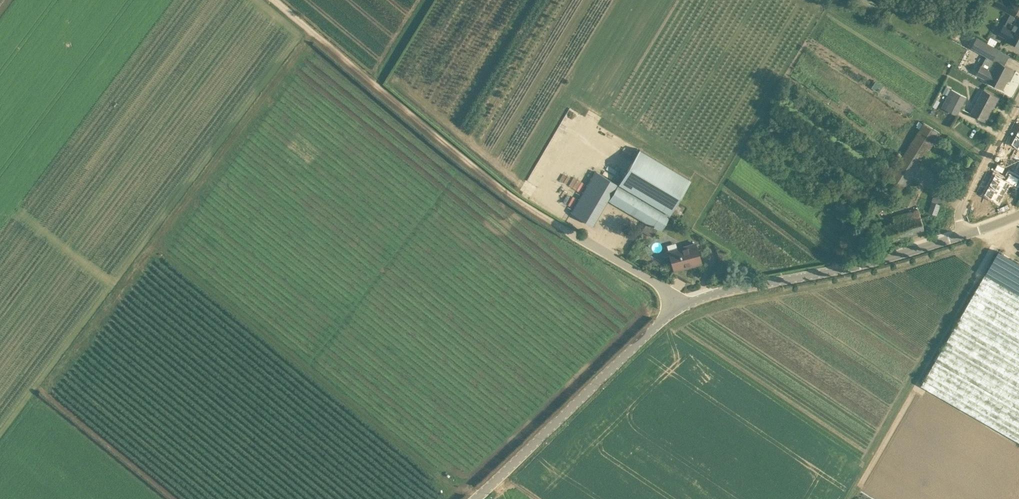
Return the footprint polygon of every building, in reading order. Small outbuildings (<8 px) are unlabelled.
[(875,14),(880,4),(872,0),(852,0),(866,7),(865,10),(875,14)] [(1011,0),(998,0),(996,4),(1015,15),(1018,7),(1018,4),(1011,0)] [(1013,27),(1005,23),(1001,32),(1008,36),(1008,37),(1018,43),(1018,17),(1013,27)] [(977,36),(971,47),(993,60),(1000,48),(977,36)] [(981,66),(977,74),(989,80),(988,81),(1002,89),(1007,79),(1006,78),(1008,74),(1010,76),(1014,69),(999,61),(993,72),(981,66)] [(884,85),(876,80),(872,87),(880,92),(884,85)] [(957,115),(966,96),(951,89),(948,94),(942,107),(957,115)] [(971,112),(985,120),(992,107),(994,104),(995,104),(999,97),(983,89),(971,112)] [(939,132),(923,122),(889,179),(905,189),(939,132)] [(618,183),(670,213),(691,178),(639,147),(639,148),(618,183)] [(985,193),(999,201),(1009,181),(1016,185),(1018,180),(1018,177),(1010,172),(1006,179),(995,173),(985,193)] [(670,213),(618,183),(609,199),(661,229),(670,213)] [(941,204),(932,201),(929,211),(937,214),(941,204)] [(878,212),(883,209),(879,202),(874,205),(878,212)] [(925,230),(919,209),(893,216),(895,223),(885,226),(889,241),(925,230)] [(696,242),(668,251),(674,270),(702,262),(696,242)] [(921,385),(926,388),(930,390),(1018,441),(1018,293),(1006,285),(994,279),(987,274),(986,273),(921,385)]
